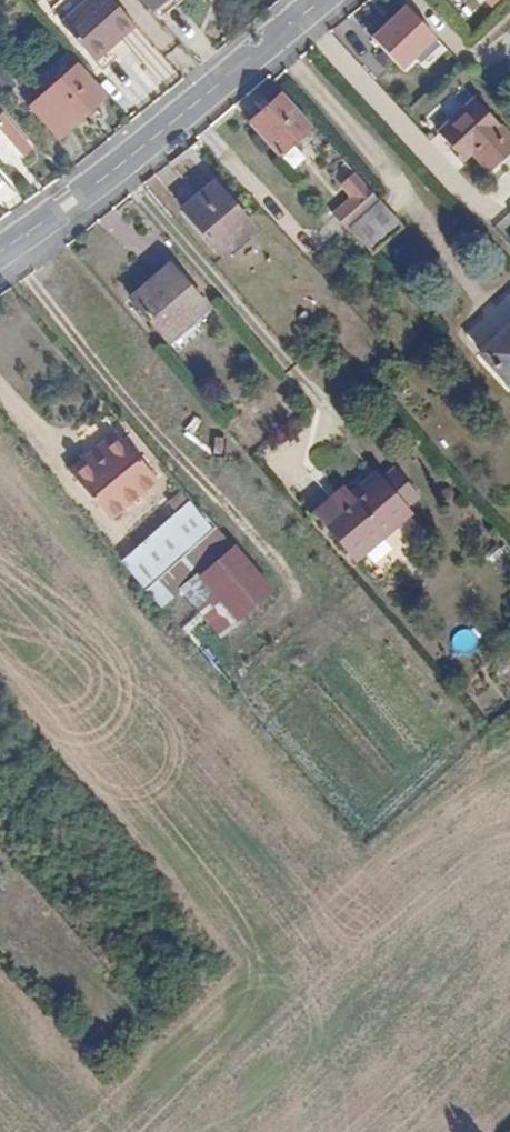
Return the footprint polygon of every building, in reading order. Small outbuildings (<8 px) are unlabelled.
[(110,0),(88,0),(60,26),(92,62),(108,47),(104,44),(115,34),(118,36),(132,24),(110,0)] [(155,11),(167,0),(145,0),(155,11)] [(155,11),(163,20),(186,0),(167,0),(155,11)] [(496,10),(507,0),(487,0),(496,10)] [(444,41),(411,5),(376,37),(409,73),(444,41)] [(36,99),(63,130),(104,94),(75,63),(36,99)] [(283,94),(248,124),(277,157),(311,126),(283,94)] [(63,130),(36,99),(28,106),(55,137),(63,130)] [(488,172),(509,152),(509,140),(475,100),(437,133),(464,164),(473,155),(488,172)] [(488,172),(491,175),(509,158),(509,152),(488,172)] [(214,181),(182,208),(220,253),(253,226),(214,181)] [(402,228),(378,202),(346,230),(369,256),(402,228)] [(168,263),(130,295),(166,338),(204,306),(168,263)] [(480,354),(509,385),(509,327),(480,354)] [(121,435),(107,447),(111,452),(126,441),(121,435)] [(98,465),(80,478),(114,520),(160,481),(126,441),(111,452),(107,447),(93,459),(98,465)] [(98,465),(93,459),(76,473),(80,478),(98,465)] [(394,469),(392,470),(417,499),(419,497),(394,469)] [(380,481),(404,510),(417,499),(392,470),(380,481)] [(330,497),(327,499),(366,545),(405,512),(404,510),(380,481),(375,476),(337,506),(330,497)] [(366,545),(327,499),(314,510),(353,555),(366,545)] [(189,504),(120,562),(142,589),(162,572),(212,530),(189,504)] [(216,527),(212,530),(162,572),(142,589),(158,607),(230,543),(216,527)] [(269,589),(234,548),(201,575),(236,618),(269,589)]
